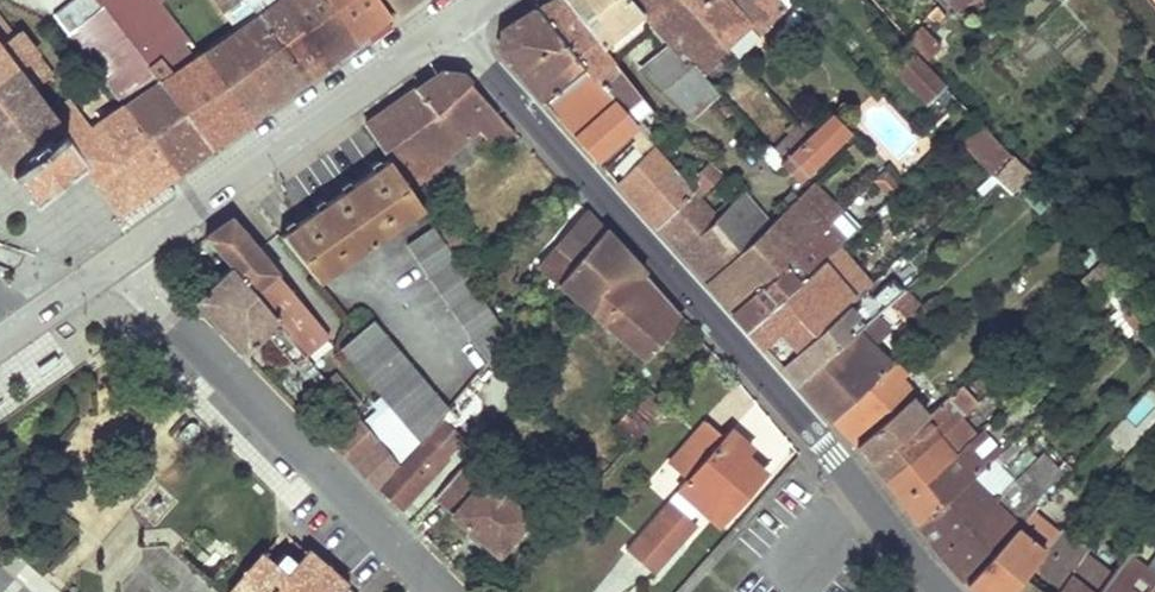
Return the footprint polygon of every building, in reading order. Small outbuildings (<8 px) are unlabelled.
[(44,12),(51,0),(16,0),(44,12)] [(54,13),(67,32),(101,6),(97,0),(72,0),(67,4),(54,13)] [(101,6),(121,31),(209,147),(247,119),(215,76),(200,56),(194,59),(181,43),(186,39),(157,0),(97,0),(101,6)] [(234,0),(215,0),(222,9),(234,0)] [(237,30),(257,15),(245,0),(234,0),(222,9),(237,30)] [(326,62),(280,0),(278,0),(245,0),(257,15),(304,78),(326,62)] [(326,62),(354,40),(325,0),(280,0),(326,62)] [(375,0),(325,0),(354,40),(387,16),(375,0)] [(395,10),(408,0),(387,0),(395,10)] [(585,67),(632,122),(652,107),(610,56),(602,45),(566,0),(550,0),(549,1),(535,9),(585,67)] [(630,0),(566,0),(602,45),(615,34),(624,44),(650,22),(641,13),(630,0)] [(641,13),(650,22),(670,44),(677,52),(679,50),(699,72),(725,47),(684,0),(630,0),(641,13)] [(725,47),(750,23),(729,0),(684,0),(725,47)] [(750,23),(758,32),(785,8),(779,0),(729,0),(750,23)] [(951,13),(964,4),(961,0),(946,0),(945,1),(951,13)] [(93,70),(122,107),(173,173),(200,154),(209,147),(121,31),(101,6),(67,32),(93,70)] [(500,48),(545,102),(585,67),(535,9),(502,29),(500,48)] [(200,56),(215,76),(232,63),(265,106),(304,78),(257,15),(237,30),(200,56)] [(24,44),(15,33),(9,37),(0,25),(0,53),(14,71),(33,56),(24,44)] [(923,26),(910,38),(929,57),(942,45),(923,26)] [(624,44),(615,34),(602,45),(610,56),(624,44)] [(718,92),(699,72),(679,50),(677,52),(670,44),(661,52),(665,56),(656,63),(649,77),(690,118),(718,92)] [(943,85),(912,52),(911,53),(896,69),(926,101),(942,86),(943,85)] [(6,171),(14,181),(36,208),(60,189),(85,169),(64,143),(56,133),(46,118),(49,116),(30,91),(14,71),(0,53),(0,162),(6,171)] [(30,91),(49,76),(33,56),(14,71),(30,91)] [(232,63),(215,76),(247,119),(265,106),(232,63)] [(558,118),(596,160),(635,125),(632,122),(585,67),(545,102),(558,118)] [(493,148),(503,139),(512,130),(463,76),(442,71),(365,126),(389,160),(410,192),(478,130),(493,148)] [(173,173),(122,107),(91,131),(69,102),(49,116),(46,118),(56,133),(64,143),(85,169),(118,213),(173,173)] [(818,110),(825,118),(831,112),(824,105),(818,110)] [(835,107),(831,112),(849,131),(867,150),(875,142),(852,118),(849,122),(835,107)] [(825,118),(807,135),(783,157),(771,145),(762,153),(777,167),(782,162),(798,178),(849,131),(831,112),(825,118)] [(977,120),(957,137),(974,154),(994,136),(990,133),(986,129),(977,120)] [(659,227),(692,192),(643,134),(633,143),(645,157),(617,184),(658,229),(659,227)] [(991,174),(998,168),(1013,154),(1008,149),(1005,146),(994,136),(974,154),(991,174)] [(998,168),(1018,188),(1033,175),(1025,166),(1023,164),(1016,158),(1013,154),(998,168)] [(343,192),(373,236),(418,204),(410,192),(389,160),(343,192)] [(883,200),(900,190),(888,170),(871,180),(883,200)] [(1044,209),(1049,214),(1060,204),(1057,201),(1046,190),(1033,175),(1018,188),(1041,212),(1044,209)] [(842,212),(814,183),(797,198),(826,226),(830,223),(842,212)] [(373,236),(343,192),(300,223),(332,266),(359,247),(363,253),(377,243),(373,236)] [(696,197),(692,192),(659,227),(663,232),(696,197)] [(740,193),(715,218),(680,252),(706,281),(768,224),(740,193)] [(715,218),(696,197),(663,232),(680,252),(715,218)] [(797,198),(768,224),(706,281),(732,310),(817,234),(826,226),(797,198)] [(377,243),(422,211),(418,204),(373,236),(377,243)] [(645,275),(634,264),(587,212),(540,268),(591,314),(595,309),(596,308),(597,306),(598,303),(598,302),(599,293),(600,291),(601,289),(602,287),(604,284),(606,282),(608,280),(610,279),(612,278),(614,277),(617,276),(630,276),(645,275)] [(255,297),(292,341),(303,355),(326,337),(232,220),(206,239),(231,268),(255,297)] [(279,237),(320,284),(363,253),(359,247),(332,266),(300,223),(279,237)] [(830,223),(826,226),(817,234),(732,310),(730,312),(747,330),(821,261),(845,239),(830,223)] [(461,263),(468,259),(474,254),(456,226),(442,235),(461,263)] [(509,338),(503,330),(434,227),(407,245),(488,362),(498,350),(499,349),(509,338)] [(1092,271),(1093,270),(1102,262),(1093,250),(1081,259),(1092,271)] [(1099,296),(1112,285),(1124,274),(1108,257),(1102,262),(1093,270),(1092,271),(1084,278),(1099,296)] [(486,263),(483,260),(481,258),(474,264),(479,269),(486,263)] [(838,279),(821,261),(747,330),(763,347),(763,345),(788,324),(838,279)] [(292,341),(255,297),(231,268),(196,302),(248,354),(268,336),(282,350),(292,341)] [(595,309),(591,314),(645,359),(682,315),(645,275),(630,276),(617,276),(614,277),(612,278),(610,279),(608,280),(606,282),(604,284),(602,287),(601,289),(600,291),(599,293),(598,302),(598,303),(597,306),(596,308),(595,309)] [(855,298),(838,279),(788,324),(805,343),(855,298)] [(1148,320),(1152,316),(1154,313),(1154,305),(1141,291),(1130,300),(1148,320)] [(860,292),(855,298),(805,343),(781,365),(799,384),(878,314),(879,313),(860,292)] [(890,328),(878,314),(799,384),(828,416),(830,418),(889,363),(899,354),(893,346),(882,357),(872,344),(890,328)] [(390,408),(418,443),(442,415),(449,407),(375,321),(340,348),(390,408)] [(60,363),(55,356),(37,369),(42,376),(60,363)] [(899,376),(889,363),(830,418),(841,429),(842,431),(879,395),(896,379),(899,376)] [(348,427),(333,441),(380,488),(383,484),(397,467),(365,429),(349,410),(338,396),(327,383),(313,367),(304,376),(348,427)] [(336,374),(327,383),(338,396),(349,410),(360,400),(336,374)] [(909,399),(911,397),(896,379),(879,395),(842,431),(854,443),(856,445),(909,399)] [(960,385),(923,416),(870,462),(878,473),(885,481),(957,419),(975,404),(960,385)] [(617,419),(637,437),(665,406),(645,388),(617,419)] [(923,416),(909,399),(856,445),(863,453),(868,460),(870,462),(923,416)] [(365,429),(397,467),(403,461),(408,455),(418,443),(390,408),(365,429)] [(397,467),(383,484),(405,504),(449,453),(447,452),(463,433),(442,415),(418,443),(408,455),(403,461),(397,467)] [(972,437),(957,419),(885,481),(896,495),(899,500),(966,442),(972,437)] [(681,449),(699,465),(722,438),(704,422),(681,449)] [(722,438),(742,455),(748,447),(729,430),(722,438)] [(699,465),(684,482),(725,517),(763,473),(742,455),(722,438),(699,465)] [(986,465),(966,442),(899,500),(916,522),(958,491),(982,469),(986,465)] [(1012,442),(986,465),(982,469),(958,491),(916,522),(919,526),(939,553),(983,509),(969,493),(977,487),(975,485),(1017,447),(1012,442)] [(1063,477),(1040,454),(1015,477),(1013,480),(1037,504),(1063,477)] [(452,516),(474,535),(497,554),(529,517),(484,479),(478,485),(459,468),(436,496),(455,512),(452,516)] [(1013,480),(1004,488),(1029,513),(1037,504),(1013,480)] [(678,489),(718,524),(725,517),(684,482),(678,489)] [(1004,488),(983,509),(939,553),(965,582),(1019,522),(1022,520),(1029,513),(1004,488)] [(1057,528),(1077,503),(1059,488),(1039,513),(1057,528)] [(626,548),(642,562),(653,573),(695,525),(676,508),(668,500),(626,548)] [(1022,520),(1019,522),(965,582),(976,591),(1010,591),(1020,580),(1049,543),(1022,520)] [(1020,580),(1036,591),(1098,591),(1110,576),(1056,534),(1049,543),(1020,580)] [(342,585),(327,572),(318,564),(301,550),(301,549),(291,561),(287,557),(280,552),(273,561),(262,551),(245,571),(227,591),(337,591),(342,585)] [(1126,555),(1110,576),(1098,591),(1148,591),(1154,583),(1154,577),(1126,555)] [(1020,580),(1010,591),(1036,591),(1020,580)]
